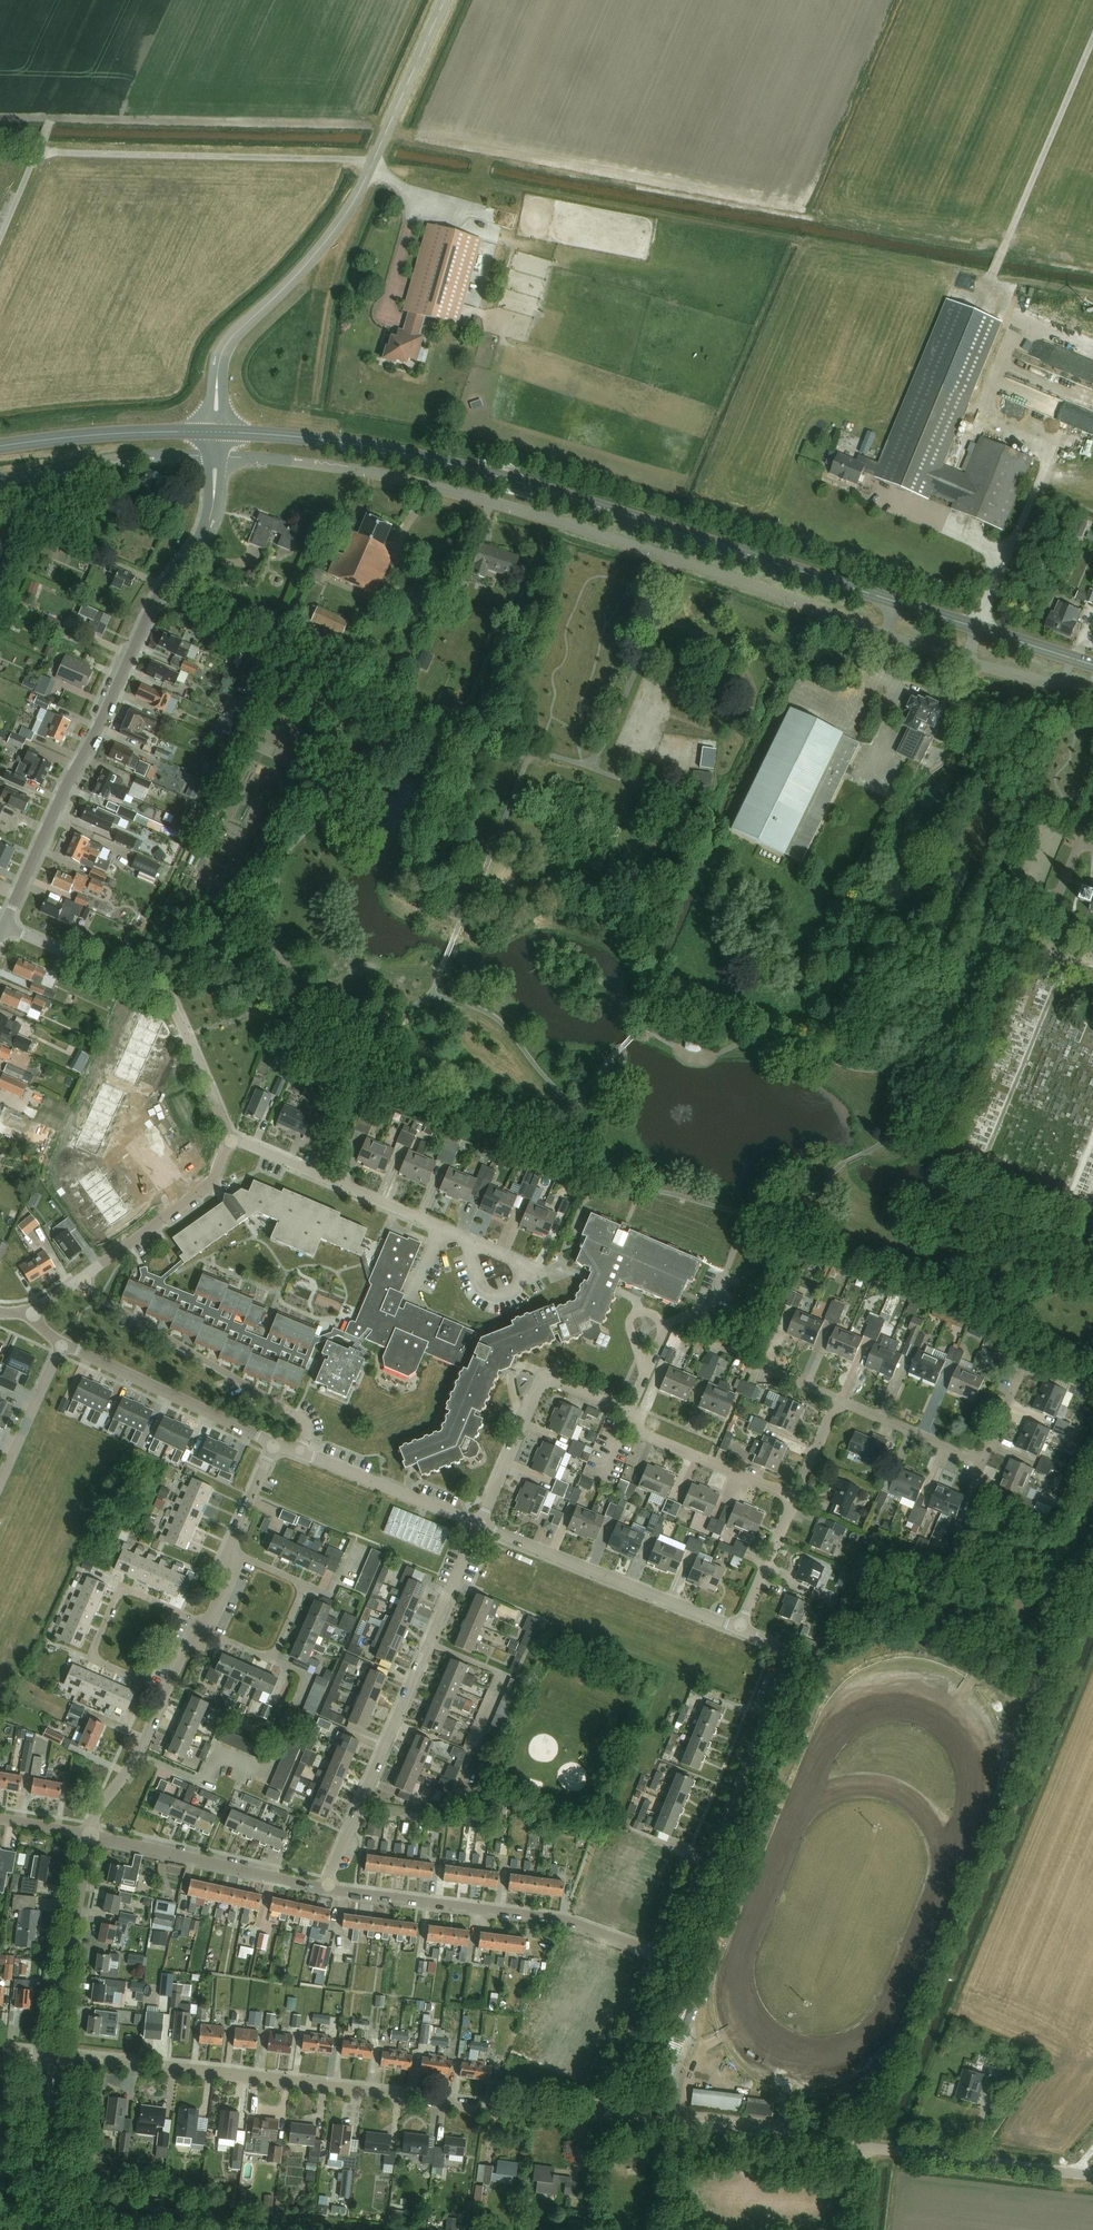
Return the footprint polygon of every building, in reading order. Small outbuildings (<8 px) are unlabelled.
[(387,346),(384,359),(396,362),(396,360),(406,363),(408,358),(416,360),(423,337),(419,336),(424,316),(458,326),(482,239),(428,224),(404,310),(409,312),(404,331),(399,330),(396,338),(392,337),(389,347),(387,346)] [(839,454),(831,474),(841,478),(841,479),(846,482),(847,481),(857,485),(863,471),(876,476),(875,477),(929,499),(932,493),(954,503),(951,509),(1003,531),(1032,459),(981,437),(973,455),(969,453),(961,471),(966,473),(965,475),(943,466),(972,397),(1003,323),(946,299),(878,463),(859,455),(856,461),(839,454)] [(165,492),(170,480),(144,469),(139,481),(141,482),(131,505),(152,514),(162,491),(165,492)] [(296,534),(298,528),(291,526),(292,524),(260,511),(248,542),(265,549),(271,533),(281,538),(278,546),(291,551),(297,535),(296,534)] [(338,551),(327,574),(375,595),(392,559),(383,545),(392,526),(367,515),(358,534),(354,532),(344,554),(338,551)] [(1082,538),(1088,523),(1079,519),(1073,535),(1082,538)] [(84,562),(89,550),(70,543),(65,554),(84,562)] [(512,576),(519,557),(481,544),(474,563),(475,564),(473,569),(460,565),(456,579),(469,583),(472,573),(485,578),(488,568),(512,576)] [(112,565),(109,571),(116,575),(111,585),(120,589),(123,584),(130,588),(135,576),(119,569),(120,568),(112,565)] [(320,584),(325,572),(317,568),(312,581),(320,584)] [(427,608),(434,591),(422,586),(414,603),(427,608)] [(1089,588),(1084,600),(1092,604),(1092,590),(1089,588)] [(45,593),(44,604),(55,605),(56,594),(45,593)] [(1077,621),(1082,609),(1059,600),(1054,612),(1051,611),(1044,627),(1057,632),(1059,629),(1073,635),(1078,622),(1077,621)] [(307,620),(341,635),(347,622),(313,606),(307,620)] [(101,638),(110,616),(96,610),(90,624),(92,625),(88,632),(101,638)] [(61,630),(64,624),(48,617),(46,623),(61,630)] [(303,623),(295,620),(293,626),(301,629),(303,623)] [(185,658),(189,651),(179,647),(182,640),(172,636),(171,637),(164,634),(159,645),(170,650),(169,651),(185,658)] [(51,658),(54,649),(48,646),(44,655),(51,658)] [(245,652),(238,650),(233,663),(240,665),(245,652)] [(427,671),(434,656),(423,651),(415,668),(425,672),(426,671),(427,671)] [(85,687),(92,670),(89,669),(91,666),(65,655),(55,677),(81,689),(82,685),(85,687)] [(183,660),(180,669),(194,675),(198,667),(183,660)] [(175,684),(179,674),(151,661),(146,674),(164,682),(165,679),(175,684)] [(47,698),(55,682),(40,675),(33,692),(47,698)] [(245,691),(251,679),(243,676),(238,688),(245,691)] [(22,685),(33,690),(36,684),(25,679),(22,685)] [(158,692),(141,684),(136,697),(153,704),(152,706),(165,711),(172,695),(159,690),(158,692)] [(50,702),(36,696),(33,703),(47,710),(50,702)] [(243,703),(233,698),(225,715),(235,719),(243,703)] [(938,729),(947,711),(937,706),(939,704),(928,699),(927,701),(920,698),(919,701),(914,698),(907,712),(912,714),(906,726),(918,732),(923,721),(938,729)] [(459,718),(465,704),(454,699),(448,713),(459,718)] [(125,720),(143,728),(145,723),(154,727),(157,720),(131,708),(125,720)] [(790,709),(733,828),(784,853),(802,861),(859,743),(842,734),(790,709)] [(50,725),(65,731),(70,721),(55,714),(48,712),(46,716),(53,719),(50,725)] [(163,717),(159,726),(171,731),(175,722),(163,717)] [(141,733),(143,728),(125,720),(120,732),(146,744),(149,737),(141,733)] [(60,742),(65,731),(50,725),(48,730),(41,728),(39,732),(46,735),(45,735),(60,742)] [(234,731),(222,726),(220,730),(216,729),(212,737),(228,745),(234,731)] [(30,740),(34,732),(21,727),(17,734),(30,740)] [(910,728),(898,753),(915,761),(927,736),(910,728)] [(12,733),(8,742),(23,749),(27,740),(12,733)] [(133,751),(115,743),(109,757),(127,765),(126,766),(136,770),(135,773),(152,780),(157,769),(139,761),(140,759),(131,756),(133,751)] [(31,767),(46,774),(51,764),(36,757),(39,753),(29,748),(24,759),(18,756),(16,761),(31,767)] [(166,760),(169,754),(157,748),(154,755),(166,760)] [(716,750),(702,748),(700,768),(713,770),(716,750)] [(977,762),(990,773),(996,767),(983,756),(977,762)] [(42,785),(46,774),(31,767),(16,761),(22,763),(17,776),(7,771),(4,778),(23,787),(27,778),(42,785)] [(182,792),(186,781),(190,783),(193,775),(166,763),(157,781),(182,792)] [(98,781),(126,794),(129,788),(122,784),(124,781),(117,778),(118,777),(103,770),(98,781)] [(712,775),(693,773),(692,785),(710,787),(710,786),(712,775)] [(137,776),(128,795),(143,802),(152,782),(137,776)] [(193,779),(186,795),(194,799),(202,783),(193,779)] [(124,800),(126,794),(98,781),(93,793),(107,799),(110,793),(116,796),(115,797),(124,800)] [(24,811),(30,798),(5,787),(1,795),(10,799),(8,804),(24,811)] [(116,813),(119,806),(108,801),(105,808),(116,813)] [(134,821),(138,813),(120,805),(119,806),(116,813),(134,821)] [(87,806),(81,819),(109,831),(113,823),(118,825),(121,817),(112,813),(111,816),(104,813),(106,811),(98,807),(97,810),(87,806)] [(145,826),(148,820),(149,819),(149,818),(138,813),(134,821),(145,826)] [(145,826),(155,831),(160,833),(163,825),(149,819),(148,820),(145,826)] [(137,839),(119,831),(115,840),(133,848),(137,839)] [(104,846),(75,834),(64,857),(79,863),(82,858),(87,860),(87,861),(94,865),(94,866),(106,871),(110,862),(111,863),(112,860),(103,856),(101,859),(99,858),(104,846)] [(14,849),(0,842),(0,867),(5,869),(14,849)] [(155,878),(160,867),(161,865),(137,855),(131,868),(155,879),(155,878)] [(89,876),(104,883),(107,876),(92,869),(89,876)] [(58,871),(52,884),(69,891),(72,887),(81,891),(88,878),(77,873),(74,878),(58,871)] [(104,885),(92,879),(87,888),(100,894),(104,885)] [(1085,889),(1081,901),(1092,905),(1090,911),(1092,912),(1092,892),(1085,889)] [(75,901),(66,897),(63,905),(46,897),(40,911),(72,925),(77,913),(80,914),(79,916),(87,919),(92,909),(87,906),(91,898),(79,892),(75,901)] [(136,929),(144,922),(140,917),(132,924),(136,929)] [(31,980),(30,982),(33,983),(30,989),(49,997),(52,990),(41,986),(47,971),(19,959),(13,972),(31,980)] [(23,995),(6,987),(0,1001),(29,1013),(31,1008),(41,1013),(44,1006),(49,1008),(52,1001),(37,994),(35,999),(23,994),(23,995)] [(118,1009),(115,1015),(121,1018),(124,1012),(118,1009)] [(18,1034),(12,1031),(12,1029),(16,1022),(9,1019),(0,1015),(0,1035),(1,1035),(0,1037),(0,1040),(7,1043),(13,1045),(17,1035),(18,1034)] [(139,1028),(158,1037),(164,1025),(145,1016),(139,1028)] [(112,1022),(109,1028),(115,1030),(118,1025),(112,1022)] [(109,1028),(107,1034),(113,1036),(115,1030),(109,1028)] [(153,1049),(158,1037),(139,1028),(133,1039),(153,1049)] [(31,1042),(17,1035),(13,1045),(27,1052),(31,1042)] [(127,1052),(147,1062),(153,1049),(133,1039),(127,1052)] [(689,1052),(696,1053),(700,1051),(702,1045),(698,1042),(690,1041),(686,1042),(684,1048),(689,1052)] [(6,1060),(11,1050),(2,1046),(0,1045),(0,1058),(6,1060)] [(101,1047),(98,1053),(104,1056),(107,1050),(101,1047)] [(141,1072),(147,1062),(127,1052),(122,1063),(141,1072)] [(98,1053),(96,1059),(102,1061),(104,1056),(98,1053)] [(116,1075),(136,1084),(141,1072),(122,1063),(116,1075)] [(24,1072),(6,1064),(3,1071),(21,1079),(24,1072)] [(23,1096),(28,1083),(3,1073),(2,1077),(0,1076),(0,1086),(23,1096)] [(285,1080),(278,1077),(271,1094),(278,1097),(285,1080)] [(85,1083),(82,1089),(88,1091),(91,1086),(85,1083)] [(101,1097),(121,1108),(127,1096),(107,1086),(101,1097)] [(261,1120),(271,1096),(257,1089),(246,1114),(261,1120)] [(79,1096),(76,1101),(82,1104),(85,1098),(79,1096)] [(114,1119),(121,1108),(101,1097),(94,1109),(114,1119)] [(318,1110),(321,1102),(314,1099),(310,1107),(318,1110)] [(76,1101),(74,1107),(80,1110),(82,1104),(76,1101)] [(371,1115),(376,1108),(368,1102),(363,1110),(371,1115)] [(312,1117),(285,1105),(277,1123),(305,1134),(312,1117)] [(88,1121),(108,1131),(114,1119),(94,1109),(88,1121)] [(68,1120),(65,1126),(71,1129),(74,1123),(68,1120)] [(366,1120),(361,1132),(369,1135),(374,1123),(366,1120)] [(102,1143),(108,1131),(88,1121),(81,1133),(102,1143)] [(431,1136),(435,1128),(427,1125),(423,1133),(431,1136)] [(65,1126),(63,1132),(69,1135),(71,1129),(65,1126)] [(403,1145),(408,1133),(402,1130),(396,1142),(403,1145)] [(75,1145),(95,1156),(102,1143),(81,1133),(75,1145)] [(408,1133),(403,1145),(410,1148),(415,1135),(408,1133)] [(370,1167),(380,1144),(366,1138),(357,1160),(364,1163),(363,1165),(370,1167)] [(444,1163),(452,1142),(445,1139),(437,1160),(444,1163)] [(428,1144),(421,1141),(416,1153),(423,1156),(428,1144)] [(452,1142),(444,1163),(451,1165),(459,1145),(452,1142)] [(380,1144),(370,1167),(377,1170),(378,1169),(384,1171),(394,1149),(380,1144)] [(412,1180),(422,1157),(408,1151),(399,1172),(406,1175),(405,1177),(412,1180)] [(422,1157),(412,1180),(419,1183),(420,1181),(426,1184),(436,1162),(422,1157)] [(484,1179),(489,1167),(482,1164),(477,1177),(476,1180),(462,1174),(452,1197),(459,1200),(460,1198),(467,1201),(472,1190),(478,1193),(484,1179)] [(493,1215),(503,1191),(490,1185),(491,1183),(490,1182),(495,1170),(489,1167),(484,1179),(478,1193),(484,1196),(480,1206),(487,1209),(486,1212),(493,1215)] [(452,1197),(462,1174),(449,1168),(440,1190),(446,1192),(446,1195),(452,1197)] [(529,1169),(523,1182),(529,1185),(535,1172),(529,1169)] [(101,1185),(94,1175),(77,1187),(84,1197),(101,1185)] [(199,1298),(201,1292),(197,1290),(194,1296),(165,1285),(164,1281),(165,1279),(166,1280),(185,1264),(257,1212),(278,1221),(271,1239),(314,1257),(321,1239),(362,1256),(364,1252),(366,1246),(362,1244),(368,1229),(339,1217),(341,1213),(284,1189),(282,1192),(254,1180),(249,1192),(242,1189),(173,1238),(182,1251),(178,1254),(182,1260),(161,1278),(148,1272),(146,1267),(139,1268),(141,1275),(139,1279),(143,1281),(145,1276),(154,1279),(152,1284),(156,1286),(156,1285),(165,1289),(163,1294),(168,1295),(170,1291),(178,1294),(176,1299),(181,1301),(181,1300),(189,1304),(187,1308),(192,1310),(194,1305),(203,1309),(201,1314),(205,1315),(205,1314),(214,1318),(212,1323),(217,1325),(219,1320),(227,1323),(225,1328),(229,1330),(230,1329),(238,1333),(236,1338),(241,1339),(243,1334),(251,1338),(249,1343),(254,1345),(254,1343),(263,1347),(260,1353),(265,1355),(268,1349),(276,1352),(274,1358),(278,1360),(279,1356),(280,1356),(283,1350),(291,1353),(289,1359),(293,1361),(296,1355),(305,1358),(302,1365),(306,1366),(316,1342),(339,1334),(344,1336),(345,1331),(337,1328),(319,1336),(315,1334),(310,1346),(307,1352),(299,1349),(301,1343),(297,1341),(294,1347),(286,1343),(288,1337),(284,1336),(281,1342),(273,1338),(275,1332),(271,1330),(267,1340),(245,1331),(249,1321),(246,1320),(245,1322),(236,1318),(239,1312),(234,1310),(232,1317),(223,1313),(226,1307),(221,1305),(220,1307),(212,1303),(214,1297),(210,1295),(207,1301),(199,1298)] [(513,1183),(510,1191),(517,1194),(524,1197),(529,1184),(522,1182),(520,1186),(513,1183)] [(529,1184),(524,1197),(531,1200),(536,1187),(529,1184)] [(93,1209),(110,1196),(101,1185),(84,1197),(93,1209)] [(503,1191),(493,1215),(499,1217),(500,1215),(507,1218),(516,1197),(503,1191)] [(76,1192),(71,1196),(74,1201),(80,1197),(76,1192)] [(117,1206),(110,1196),(93,1209),(100,1219),(117,1206)] [(80,1197),(74,1201),(78,1206),(83,1202),(80,1197)] [(564,1214),(569,1202),(562,1199),(557,1211),(564,1214)] [(533,1232),(543,1208),(545,1203),(539,1200),(537,1205),(529,1202),(521,1223),(527,1226),(526,1229),(533,1232)] [(108,1229),(125,1217),(117,1206),(100,1219),(108,1229)] [(543,1208),(533,1232),(540,1235),(541,1232),(548,1235),(557,1214),(543,1208)] [(692,1282),(701,1261),(591,1213),(581,1235),(586,1237),(575,1262),(577,1263),(583,1267),(584,1265),(590,1268),(589,1271),(591,1272),(587,1281),(584,1280),(582,1284),(580,1284),(579,1287),(580,1288),(578,1293),(577,1293),(575,1296),(576,1297),(575,1301),(571,1302),(570,1301),(567,1302),(566,1304),(562,1306),(561,1305),(558,1306),(557,1308),(554,1309),(553,1305),(549,1306),(548,1305),(544,1306),(544,1308),(540,1310),(539,1309),(535,1310),(535,1312),(528,1314),(527,1313),(524,1315),(523,1316),(519,1318),(518,1317),(515,1318),(514,1320),(511,1321),(512,1325),(480,1338),(480,1339),(475,1337),(477,1332),(406,1302),(402,1311),(398,1309),(405,1294),(400,1292),(422,1243),(409,1237),(408,1239),(390,1232),(372,1275),(371,1275),(365,1252),(364,1252),(362,1256),(362,1257),(368,1278),(370,1279),(370,1281),(372,1284),(355,1322),(353,1321),(350,1322),(345,1331),(344,1336),(357,1341),(350,1347),(356,1350),(358,1347),(365,1339),(366,1339),(387,1348),(383,1357),(383,1358),(385,1366),(408,1377),(416,1372),(425,1352),(463,1368),(462,1372),(460,1372),(459,1375),(459,1376),(458,1381),(456,1381),(455,1384),(456,1385),(453,1392),(451,1392),(450,1396),(451,1397),(449,1401),(447,1401),(446,1405),(447,1406),(445,1410),(449,1411),(448,1414),(446,1414),(445,1418),(446,1419),(444,1423),(443,1423),(441,1427),(442,1428),(441,1431),(437,1433),(436,1432),(433,1433),(432,1435),(428,1436),(427,1435),(424,1437),(423,1438),(417,1441),(415,1440),(412,1441),(412,1443),(408,1444),(406,1443),(403,1445),(403,1446),(399,1448),(404,1461),(402,1462),(405,1468),(417,1463),(422,1475),(426,1474),(427,1475),(430,1473),(430,1472),(435,1470),(436,1471),(439,1470),(439,1468),(446,1466),(447,1467),(451,1465),(451,1464),(455,1462),(457,1463),(460,1462),(460,1460),(464,1458),(463,1455),(464,1454),(470,1456),(475,1454),(478,1448),(476,1443),(473,1442),(475,1436),(477,1436),(479,1433),(478,1431),(479,1427),(481,1427),(482,1424),(481,1422),(483,1419),(475,1415),(476,1411),(481,1413),(482,1409),(484,1409),(485,1405),(484,1404),(486,1400),(488,1400),(489,1396),(488,1395),(491,1389),(493,1388),(494,1385),(493,1384),(495,1380),(497,1379),(498,1376),(497,1375),(499,1371),(500,1372),(509,1369),(510,1369),(511,1368),(510,1368),(514,1358),(514,1357),(538,1347),(539,1348),(542,1347),(543,1345),(547,1344),(548,1345),(551,1343),(552,1342),(555,1340),(554,1336),(558,1334),(561,1343),(565,1341),(566,1342),(570,1341),(570,1339),(574,1338),(575,1339),(579,1337),(579,1336),(586,1336),(591,1338),(596,1336),(599,1331),(597,1325),(598,1323),(601,1325),(603,1321),(605,1321),(606,1318),(605,1316),(607,1312),(609,1312),(610,1309),(609,1307),(612,1301),(613,1300),(615,1297),(614,1296),(615,1293),(610,1291),(613,1282),(618,1284),(619,1281),(626,1283),(625,1285),(632,1286),(677,1305),(687,1280),(692,1282)] [(26,1235),(39,1225),(31,1214),(18,1225),(26,1235)] [(92,1215),(87,1218),(90,1223),(96,1220),(92,1215)] [(72,1257),(73,1259),(80,1253),(79,1252),(82,1250),(70,1233),(77,1228),(69,1217),(53,1229),(58,1236),(54,1240),(69,1260),(72,1257)] [(96,1220),(90,1223),(94,1229),(99,1225),(96,1220)] [(33,1260),(43,1275),(55,1267),(45,1250),(38,1254),(39,1256),(33,1260)] [(30,1283),(43,1275),(33,1260),(27,1263),(26,1261),(20,1266),(30,1283)] [(197,1290),(201,1292),(210,1295),(217,1278),(204,1272),(197,1290)] [(143,1281),(139,1279),(130,1275),(121,1299),(134,1304),(143,1281)] [(223,1301),(228,1287),(230,1283),(217,1278),(210,1295),(214,1297),(223,1301)] [(156,1286),(152,1284),(143,1281),(134,1304),(147,1309),(154,1290),(156,1286)] [(234,1310),(242,1292),(228,1287),(223,1301),(221,1305),(226,1307),(234,1310)] [(168,1295),(163,1294),(154,1290),(147,1309),(145,1313),(158,1318),(168,1295)] [(247,1316),(253,1302),(255,1298),(242,1292),(234,1310),(239,1312),(247,1316)] [(799,1308),(804,1295),(798,1293),(793,1305),(799,1308)] [(181,1301),(176,1299),(168,1295),(158,1318),(171,1324),(179,1305),(181,1301)] [(916,1315),(921,1303),(912,1299),(906,1311),(916,1315)] [(836,1310),(839,1303),(833,1301),(825,1319),(831,1322),(836,1310)] [(246,1320),(249,1321),(259,1325),(266,1307),(253,1302),(247,1316),(246,1320)] [(836,1310),(831,1322),(838,1325),(843,1312),(846,1306),(839,1303),(836,1310)] [(183,1333),(192,1310),(187,1308),(179,1305),(171,1324),(170,1328),(183,1333)] [(196,1338),(203,1319),(205,1315),(201,1314),(192,1310),(183,1333),(196,1338)] [(801,1339),(811,1316),(797,1310),(787,1333),(801,1339)] [(962,1328),(965,1323),(934,1310),(932,1315),(962,1328)] [(877,1324),(880,1315),(870,1311),(867,1320),(870,1321),(864,1335),(871,1339),(877,1324)] [(271,1330),(275,1332),(284,1336),(291,1318),(278,1313),(271,1330)] [(877,1324),(871,1339),(877,1341),(888,1316),(881,1313),(880,1315),(877,1324)] [(811,1316),(801,1339),(814,1345),(825,1321),(811,1316)] [(284,1336),(288,1337),(297,1341),(304,1323),(291,1318),(284,1336)] [(917,1336),(919,1332),(924,1322),(914,1318),(909,1328),(913,1329),(907,1342),(913,1345),(917,1336)] [(207,1348),(217,1325),(212,1323),(203,1319),(196,1338),(194,1342),(207,1348)] [(310,1346),(315,1334),(317,1328),(304,1323),(297,1341),(301,1343),(310,1346)] [(220,1353),(228,1334),(229,1330),(225,1328),(217,1325),(207,1348),(220,1353)] [(840,1356),(850,1332),(836,1326),(826,1350),(840,1356)] [(972,1326),(969,1333),(981,1338),(984,1331),(972,1326)] [(850,1332),(840,1356),(854,1362),(862,1345),(864,1338),(850,1332)] [(919,1332),(917,1336),(913,1345),(920,1348),(926,1335),(919,1332)] [(231,1362),(241,1339),(236,1338),(228,1334),(220,1353),(218,1357),(231,1362)] [(244,1368),(252,1349),(254,1345),(249,1343),(241,1339),(231,1362),(244,1368)] [(892,1378),(902,1354),(896,1352),(901,1342),(893,1339),(891,1343),(889,1349),(878,1373),(883,1375),(882,1377),(883,1379),(888,1381),(890,1381),(891,1378),(892,1378)] [(889,1349),(891,1343),(885,1340),(882,1346),(875,1343),(865,1367),(878,1373),(889,1349)] [(322,1354),(324,1355),(327,1356),(316,1382),(328,1387),(327,1389),(347,1397),(354,1381),(356,1382),(365,1360),(359,1357),(363,1349),(358,1347),(356,1350),(350,1347),(349,1350),(328,1341),(322,1354)] [(922,1379),(935,1350),(926,1346),(924,1352),(918,1349),(908,1373),(922,1379)] [(952,1362),(958,1349),(951,1346),(947,1356),(946,1359),(952,1362)] [(35,1357),(14,1348),(7,1365),(2,1377),(0,1377),(0,1385),(13,1391),(17,1384),(14,1383),(19,1371),(27,1374),(35,1357)] [(996,1353),(994,1352),(983,1348),(980,1354),(993,1360),(996,1353)] [(256,1377),(265,1355),(260,1353),(252,1349),(244,1368),(243,1372),(256,1377)] [(671,1363),(676,1351),(670,1349),(665,1361),(671,1363)] [(958,1349),(952,1362),(959,1365),(965,1352),(958,1349)] [(935,1385),(945,1361),(946,1359),(947,1356),(935,1350),(922,1379),(935,1385)] [(703,1377),(713,1354),(707,1351),(697,1374),(703,1377)] [(713,1354),(703,1377),(710,1380),(719,1357),(713,1354)] [(270,1378),(278,1360),(274,1358),(265,1355),(256,1377),(269,1382),(271,1378),(270,1378)] [(284,1383),(293,1361),(289,1359),(280,1356),(279,1356),(278,1360),(270,1378),(271,1378),(284,1383)] [(297,1389),(306,1366),(302,1365),(293,1361),(284,1383),(297,1389)] [(672,1395),(683,1371),(670,1366),(659,1389),(672,1395)] [(971,1373),(961,1396),(974,1402),(985,1378),(976,1375),(979,1369),(974,1366),(971,1373)] [(961,1396),(971,1373),(957,1367),(947,1390),(961,1396)] [(683,1371),(672,1395),(686,1401),(696,1377),(683,1371)] [(87,1406),(98,1385),(83,1378),(67,1412),(73,1414),(79,1402),(87,1406)] [(742,1394),(747,1382),(740,1379),(735,1391),(742,1394)] [(712,1412),(724,1382),(720,1380),(717,1386),(708,1383),(704,1393),(703,1392),(701,1398),(702,1398),(698,1406),(712,1412)] [(1038,1394),(1062,1405),(1068,1391),(1044,1381),(1038,1394)] [(724,1382),(712,1412),(725,1418),(735,1394),(729,1391),(730,1388),(729,1384),(724,1382)] [(747,1382),(742,1394),(756,1400),(760,1390),(755,1388),(756,1386),(747,1382)] [(98,1385),(87,1406),(96,1410),(90,1422),(96,1425),(97,1423),(103,1426),(110,1411),(104,1408),(112,1392),(98,1385)] [(1082,1399),(1085,1391),(1073,1386),(1070,1393),(1082,1399)] [(1056,1418),(1062,1405),(1038,1394),(1033,1408),(1056,1418)] [(764,1405),(799,1420),(804,1406),(780,1396),(777,1404),(766,1399),(764,1405)] [(128,1426),(138,1404),(124,1397),(108,1431),(114,1434),(120,1422),(128,1426)] [(58,1410),(64,1413),(69,1400),(63,1398),(58,1410)] [(589,1406),(588,1406),(586,1413),(583,1412),(583,1411),(561,1402),(558,1408),(556,1407),(553,1415),(577,1425),(581,1418),(586,1420),(588,1413),(598,1418),(601,1411),(589,1406)] [(138,1404),(128,1426),(137,1430),(131,1442),(137,1444),(153,1411),(138,1404)] [(792,1434),(799,1420),(764,1405),(763,1405),(774,1410),(769,1424),(792,1434)] [(572,1438),(577,1425),(553,1415),(550,1421),(552,1422),(550,1429),(572,1438)] [(169,1445),(179,1423),(165,1417),(149,1450),(155,1453),(160,1441),(169,1445)] [(752,1423),(764,1428),(767,1422),(755,1417),(752,1423)] [(1056,1425),(1068,1430),(1071,1424),(1059,1419),(1056,1425)] [(1021,1434),(1045,1444),(1051,1430),(1027,1420),(1021,1434)] [(179,1423),(169,1445),(177,1449),(171,1461),(177,1464),(193,1430),(179,1423)] [(761,1435),(764,1428),(752,1423),(749,1430),(761,1435)] [(1065,1437),(1068,1430),(1056,1425),(1053,1432),(1065,1437)] [(733,1434),(727,1432),(720,1448),(726,1451),(732,1439),(731,1439),(733,1434)] [(856,1432),(849,1450),(871,1460),(874,1453),(882,1456),(888,1441),(873,1434),(871,1439),(856,1432)] [(1039,1457),(1045,1444),(1021,1434),(1016,1447),(1039,1457)] [(758,1449),(782,1459),(787,1446),(764,1436),(760,1443),(755,1440),(752,1447),(758,1449)] [(212,1466),(223,1444),(208,1437),(198,1459),(192,1456),(189,1462),(201,1468),(204,1462),(212,1466)] [(571,1446),(583,1451),(586,1444),(574,1439),(571,1446)] [(536,1454),(560,1464),(566,1451),(544,1442),(541,1448),(539,1447),(536,1454)] [(223,1444),(212,1466),(221,1470),(218,1476),(230,1481),(233,1475),(227,1472),(237,1451),(223,1444)] [(580,1458),(583,1451),(571,1446),(568,1453),(580,1458)] [(776,1473),(782,1459),(758,1449),(752,1447),(752,1448),(757,1450),(752,1463),(776,1473)] [(554,1479),(560,1464),(536,1454),(533,1461),(535,1462),(532,1469),(554,1479)] [(1039,1464),(1051,1469),(1056,1471),(1058,1465),(1042,1458),(1039,1464)] [(1005,1472),(1035,1485),(1037,1481),(1030,1478),(1034,1469),(1010,1459),(1005,1472)] [(1048,1476),(1051,1469),(1039,1464),(1036,1471),(1048,1476)] [(652,1492),(662,1468),(656,1465),(655,1467),(648,1465),(639,1487),(652,1492)] [(662,1468),(652,1492),(666,1498),(675,1476),(668,1473),(669,1471),(662,1468)] [(903,1497),(913,1473),(899,1468),(889,1492),(890,1492),(889,1494),(887,1498),(900,1503),(903,1497)] [(170,1471),(167,1477),(175,1481),(178,1474),(170,1471)] [(1035,1486),(1035,1485),(1005,1472),(999,1486),(1013,1492),(1023,1496),(1027,1486),(1031,1488),(1030,1489),(1037,1492),(1039,1488),(1035,1486)] [(913,1473),(903,1497),(916,1503),(926,1479),(913,1473)] [(581,1474),(577,1483),(590,1489),(594,1480),(581,1474)] [(183,1484),(180,1489),(186,1492),(187,1490),(207,1499),(212,1487),(192,1478),(188,1487),(183,1484)] [(855,1523),(859,1515),(852,1512),(854,1507),(852,1503),(859,1488),(837,1478),(834,1485),(836,1492),(831,1503),(834,1504),(831,1512),(855,1523)] [(566,1491),(569,1485),(569,1484),(557,1479),(554,1486),(566,1491)] [(543,1505),(556,1510),(543,1505),(548,1491),(527,1482),(524,1489),(521,1488),(518,1495),(543,1505)] [(632,1498),(638,1485),(630,1482),(625,1495),(632,1498)] [(696,1511),(707,1487),(700,1484),(699,1486),(692,1483),(683,1505),(696,1511)] [(942,1514),(952,1490),(938,1484),(928,1508),(942,1514)] [(573,1494),(569,1502),(576,1505),(582,1490),(569,1485),(566,1491),(573,1494)] [(167,1498),(170,1490),(162,1486),(159,1495),(167,1498)] [(562,1497),(566,1491),(554,1486),(551,1493),(562,1497)] [(707,1487),(696,1511),(710,1517),(720,1495),(712,1492),(713,1490),(707,1487)] [(177,1497),(175,1502),(181,1505),(181,1503),(201,1512),(207,1499),(187,1490),(186,1492),(183,1499),(177,1497)] [(948,1526),(952,1518),(955,1519),(965,1496),(952,1490),(942,1514),(939,1521),(948,1526)] [(887,1498),(889,1494),(882,1491),(877,1503),(884,1506),(887,1498)] [(1041,1504),(1023,1496),(1013,1492),(1010,1498),(1038,1510),(1041,1504)] [(564,1514),(556,1510),(543,1505),(518,1495),(516,1501),(518,1502),(515,1509),(537,1518),(540,1511),(548,1514),(549,1512),(556,1515),(552,1523),(559,1526),(564,1514)] [(669,1513),(674,1501),(667,1498),(662,1510),(669,1513)] [(674,1501),(669,1513),(676,1516),(681,1504),(674,1501)] [(612,1518),(617,1505),(610,1502),(605,1515),(612,1518)] [(741,1530),(751,1506),(744,1503),(743,1505),(736,1502),(727,1524),(741,1530)] [(172,1509),(170,1514),(175,1517),(176,1516),(196,1524),(201,1512),(181,1503),(181,1505),(178,1512),(172,1509)] [(617,1505),(612,1518),(619,1521),(624,1508),(617,1505)] [(914,1524),(921,1508),(915,1505),(908,1522),(914,1524)] [(581,1536),(592,1512),(578,1506),(568,1527),(575,1530),(574,1532),(581,1536)] [(751,1506),(741,1530),(754,1536),(764,1514),(757,1511),(758,1509),(751,1506)] [(384,1531),(439,1553),(449,1529),(394,1507),(384,1531)] [(921,1527),(923,1522),(928,1511),(921,1508),(914,1524),(921,1527)] [(296,1517),(282,1511),(279,1518),(293,1524),(296,1517)] [(592,1512),(581,1536),(588,1538),(589,1536),(595,1539),(605,1517),(592,1512)] [(646,1518),(650,1520),(645,1532),(652,1535),(657,1522),(660,1516),(648,1512),(646,1518)] [(262,1526),(268,1527),(270,1517),(263,1515),(262,1526)] [(167,1522),(164,1527),(170,1530),(170,1528),(190,1537),(196,1524),(176,1516),(175,1517),(172,1524),(167,1522)] [(660,1516),(657,1522),(652,1535),(658,1538),(664,1525),(662,1524),(664,1519),(660,1516)] [(713,1533),(719,1520),(712,1517),(707,1530),(713,1533)] [(814,1532),(809,1545),(835,1556),(839,1548),(833,1545),(836,1538),(840,1540),(845,1528),(819,1517),(813,1532),(814,1532)] [(719,1520),(713,1533),(720,1536),(726,1523),(719,1520)] [(965,1527),(960,1525),(953,1522),(948,1534),(944,1544),(956,1549),(965,1527)] [(620,1552),(630,1528),(617,1523),(608,1544),(614,1547),(613,1549),(620,1552)] [(289,1541),(294,1530),(287,1527),(282,1538),(275,1535),(268,1551),(282,1557),(289,1541)] [(161,1534),(159,1539),(164,1542),(165,1541),(185,1549),(190,1537),(170,1528),(170,1530),(167,1536),(161,1534)] [(630,1528),(620,1552),(627,1555),(628,1553),(635,1556),(644,1534),(630,1528)] [(303,1547),(308,1537),(301,1533),(296,1544),(289,1541),(282,1557),(295,1563),(302,1547),(303,1547)] [(661,1570),(671,1546),(673,1541),(661,1536),(659,1540),(657,1540),(648,1561),(655,1564),(654,1567),(661,1570)] [(691,1552),(697,1539),(690,1537),(685,1549),(691,1552)] [(926,1550),(929,1541),(920,1537),(916,1545),(926,1550)] [(697,1539),(691,1552),(698,1555),(704,1542),(697,1539)] [(316,1554),(317,1554),(322,1543),(315,1540),(310,1551),(303,1547),(302,1547),(295,1563),(309,1569),(316,1554)] [(736,1540),(733,1547),(746,1552),(748,1545),(736,1540)] [(758,1551),(761,1545),(754,1541),(751,1548),(758,1551)] [(731,1554),(733,1547),(722,1542),(719,1549),(731,1554)] [(123,1549),(115,1569),(127,1574),(136,1555),(133,1554),(127,1551),(129,1545),(124,1543),(122,1548),(123,1549)] [(326,1569),(331,1571),(335,1573),(344,1553),(329,1546),(324,1557),(317,1554),(316,1554),(309,1569),(323,1576),(326,1569)] [(671,1546),(661,1570),(667,1573),(668,1570),(675,1573),(684,1551),(671,1546)] [(733,1547),(731,1554),(743,1559),(746,1552),(733,1547)] [(136,1555),(127,1574),(139,1580),(148,1560),(146,1559),(138,1556),(141,1550),(136,1548),(133,1554),(136,1555)] [(368,1556),(381,1562),(384,1554),(372,1548),(368,1556)] [(148,1560),(139,1580),(152,1585),(161,1565),(158,1564),(151,1561),(153,1555),(149,1553),(146,1559),(148,1560)] [(377,1570),(381,1562),(368,1556),(365,1564),(377,1570)] [(700,1587),(710,1563),(697,1557),(688,1579),(694,1581),(693,1584),(700,1587)] [(814,1587),(823,1567),(802,1557),(798,1565),(800,1566),(794,1578),(814,1587)] [(161,1565),(152,1585),(164,1591),(173,1571),(171,1570),(163,1567),(166,1561),(161,1558),(158,1564),(161,1565)] [(87,1570),(97,1574),(100,1567),(87,1561),(84,1567),(87,1569),(87,1570)] [(710,1563),(700,1587),(707,1590),(708,1587),(715,1590),(724,1569),(710,1563)] [(173,1571),(164,1591),(177,1596),(185,1576),(176,1572),(179,1566),(173,1564),(171,1570),(173,1571)] [(374,1578),(377,1570),(365,1564),(361,1572),(374,1578)] [(407,1566),(405,1570),(400,1581),(406,1584),(403,1592),(420,1599),(426,1586),(411,1580),(415,1569),(407,1566)] [(377,1581),(382,1583),(388,1570),(382,1568),(377,1581)] [(370,1586),(374,1578),(361,1572),(358,1581),(370,1586)] [(78,1583),(76,1588),(81,1591),(82,1589),(102,1598),(108,1585),(87,1576),(83,1586),(78,1583)] [(367,1594),(370,1586),(358,1581),(354,1589),(367,1594)] [(377,1596),(382,1583),(377,1581),(371,1594),(377,1596)] [(420,1599),(403,1592),(392,1587),(390,1592),(401,1597),(398,1605),(414,1612),(420,1599)] [(72,1596),(70,1601),(76,1603),(76,1601),(96,1610),(102,1598),(82,1589),(81,1591),(78,1598),(72,1596)] [(825,1603),(828,1596),(813,1589),(810,1597),(825,1603)] [(471,1606),(488,1614),(493,1600),(477,1593),(471,1606)] [(371,1609),(377,1596),(371,1594),(366,1607),(371,1609)] [(799,1624),(807,1604),(785,1594),(782,1602),(784,1603),(779,1615),(799,1624)] [(324,1621),(336,1626),(339,1620),(327,1615),(331,1607),(315,1600),(309,1614),(324,1621)] [(67,1608),(65,1613),(70,1616),(71,1614),(91,1623),(96,1610),(76,1601),(76,1603),(72,1611),(67,1608)] [(414,1612),(398,1605),(391,1602),(389,1607),(395,1610),(392,1618),(409,1625),(414,1612)] [(482,1626),(488,1614),(471,1606),(465,1619),(482,1626)] [(366,1622),(371,1609),(366,1607),(361,1620),(366,1622)] [(61,1621),(59,1626),(65,1628),(65,1627),(85,1636),(91,1623),(71,1614),(70,1616),(67,1623),(61,1621)] [(321,1628),(324,1621),(309,1614),(303,1628),(318,1635),(329,1640),(333,1634),(321,1628)] [(409,1625),(392,1618),(385,1615),(383,1620),(379,1628),(403,1638),(409,1625)] [(543,1622),(538,1619),(529,1616),(523,1629),(527,1630),(532,1633),(538,1635),(543,1622)] [(353,1623),(342,1618),(339,1627),(349,1632),(353,1623)] [(477,1639),(482,1626),(465,1619),(460,1632),(477,1639)] [(366,1622),(361,1620),(355,1633),(360,1635),(366,1622)] [(56,1633),(54,1638),(59,1641),(60,1639),(80,1648),(85,1636),(65,1627),(65,1628),(61,1636),(56,1633)] [(315,1643),(318,1635),(303,1628),(296,1642),(313,1649),(312,1649),(323,1654),(326,1648),(315,1643)] [(398,1651),(403,1638),(379,1628),(374,1641),(398,1651)] [(527,1646),(532,1633),(527,1630),(521,1643),(527,1646)] [(471,1653),(477,1639),(460,1632),(454,1646),(471,1653)] [(356,1646),(360,1635),(355,1633),(347,1651),(360,1657),(363,1649),(356,1646)] [(392,1664),(398,1651),(374,1641),(372,1646),(379,1649),(375,1657),(392,1664)] [(814,1653),(817,1646),(805,1641),(802,1647),(814,1653)] [(309,1656),(312,1649),(313,1649),(296,1642),(290,1656),(317,1668),(320,1661),(309,1656)] [(521,1659),(527,1646),(521,1643),(516,1656),(521,1659)] [(339,1671),(344,1673),(348,1663),(355,1666),(359,1658),(346,1653),(339,1671)] [(229,1676),(236,1660),(222,1654),(217,1666),(212,1664),(205,1679),(217,1684),(221,1673),(229,1676)] [(516,1672),(521,1659),(516,1656),(510,1669),(516,1672)] [(446,1670),(474,1682),(476,1677),(465,1672),(468,1666),(451,1659),(446,1670)] [(243,1683),(250,1666),(236,1660),(229,1676),(224,1687),(230,1690),(235,1679),(243,1682),(243,1683)] [(73,1664),(64,1683),(73,1688),(71,1693),(76,1696),(79,1690),(77,1689),(85,1670),(73,1664)] [(257,1688),(264,1672),(250,1666),(243,1683),(243,1682),(238,1693),(244,1696),(249,1685),(256,1688),(257,1688)] [(365,1682),(381,1689),(387,1676),(366,1667),(364,1673),(368,1675),(365,1682)] [(77,1689),(79,1690),(86,1693),(83,1699),(88,1701),(91,1695),(89,1695),(98,1675),(85,1670),(77,1689)] [(471,1688),(474,1682),(446,1670),(441,1681),(458,1689),(461,1683),(471,1688)] [(338,1686),(344,1673),(339,1671),(333,1684),(338,1686)] [(257,1688),(256,1688),(252,1699),(258,1702),(263,1691),(271,1694),(278,1678),(264,1672),(257,1688)] [(89,1695),(91,1695),(98,1699),(96,1704),(101,1706),(103,1701),(102,1700),(110,1681),(98,1675),(89,1695)] [(314,1682),(325,1687),(328,1680),(317,1675),(314,1682)] [(520,1689),(522,1683),(510,1678),(508,1684),(520,1689)] [(381,1689),(365,1682),(359,1680),(357,1685),(363,1687),(359,1695),(376,1702),(381,1689)] [(102,1700),(103,1701),(111,1704),(108,1710),(113,1712),(116,1706),(114,1706),(123,1686),(110,1681),(102,1700)] [(456,1694),(458,1689),(441,1681),(437,1692),(464,1704),(469,1705),(471,1700),(456,1694)] [(323,1694),(325,1687),(314,1682),(311,1689),(323,1694)] [(333,1699),(338,1686),(333,1684),(328,1697),(333,1699)] [(517,1694),(520,1689),(508,1684),(506,1689),(517,1694)] [(114,1706),(116,1706),(123,1710),(120,1715),(126,1718),(128,1712),(127,1711),(135,1692),(123,1686),(114,1706)] [(319,1701),(323,1694),(311,1689),(308,1696),(319,1701)] [(515,1700),(517,1694),(506,1689),(503,1695),(515,1700)] [(469,1705),(464,1704),(437,1692),(432,1703),(449,1711),(452,1705),(466,1711),(469,1705)] [(370,1715),(376,1702),(359,1695),(354,1708),(370,1715)] [(512,1706),(515,1700),(503,1695),(501,1701),(512,1706)] [(183,1709),(186,1710),(202,1718),(209,1703),(192,1696),(189,1704),(186,1703),(183,1709)] [(316,1708),(319,1701),(308,1696),(305,1703),(316,1708)] [(328,1710),(333,1699),(328,1697),(320,1715),(341,1724),(344,1717),(328,1710)] [(706,1700),(698,1721),(714,1728),(717,1720),(719,1721),(722,1715),(720,1714),(723,1706),(706,1700)] [(510,1712),(512,1706),(501,1701),(498,1707),(510,1712)] [(313,1715),(316,1708),(305,1703),(302,1710),(313,1715)] [(447,1717),(449,1711),(432,1703),(427,1714),(455,1726),(460,1728),(462,1723),(447,1717)] [(272,1707),(265,1704),(259,1716),(266,1719),(272,1707)] [(86,1711),(73,1705),(70,1712),(83,1718),(86,1711)] [(370,1715),(354,1708),(347,1705),(344,1711),(351,1714),(348,1722),(364,1729),(370,1715)] [(680,1714),(686,1716),(689,1708),(683,1705),(680,1714)] [(507,1718),(510,1712),(498,1707),(496,1713),(507,1718)] [(180,1716),(177,1723),(180,1724),(196,1731),(202,1718),(186,1710),(183,1718),(180,1716)] [(505,1723),(507,1718),(496,1713),(493,1718),(505,1723)] [(453,1732),(455,1726),(427,1714),(421,1728),(430,1732),(431,1730),(440,1734),(443,1727),(453,1732)] [(686,1716),(680,1714),(676,1722),(682,1725),(686,1716)] [(223,1717),(218,1715),(214,1723),(220,1725),(223,1717)] [(311,1736),(316,1738),(321,1727),(328,1730),(331,1723),(319,1717),(311,1736)] [(503,1729),(505,1723),(493,1718),(491,1724),(503,1729)] [(78,1726),(76,1731),(84,1734),(85,1732),(99,1738),(105,1725),(91,1719),(86,1729),(78,1726)] [(698,1721),(692,1735),(709,1741),(712,1734),(714,1735),(716,1729),(714,1728),(698,1721)] [(220,1725),(214,1723),(210,1731),(216,1734),(220,1725)] [(174,1730),(171,1736),(174,1737),(190,1745),(196,1731),(180,1724),(176,1731),(174,1730)] [(500,1735),(503,1729),(491,1724),(488,1730),(500,1735)] [(224,1743),(229,1731),(223,1728),(218,1740),(224,1743)] [(24,1739),(26,1730),(18,1729),(17,1738),(24,1739)] [(64,1737),(46,1729),(42,1737),(60,1745),(64,1737)] [(498,1741),(500,1735),(488,1730),(486,1736),(498,1741)] [(229,1731),(224,1743),(231,1746),(236,1734),(229,1731)] [(72,1739),(70,1744),(78,1748),(79,1746),(93,1752),(99,1738),(85,1732),(84,1734),(80,1743),(72,1739)] [(337,1747),(353,1754),(359,1741),(338,1732),(336,1737),(341,1739),(337,1747)] [(672,1733),(668,1741),(675,1744),(678,1736),(672,1733)] [(236,1734),(231,1746),(237,1749),(242,1737),(236,1734)] [(289,1740),(301,1745),(304,1739),(292,1734),(289,1740)] [(435,1752),(430,1750),(434,1741),(417,1734),(411,1747),(428,1754),(433,1757),(435,1752)] [(692,1735),(687,1749),(703,1755),(706,1747),(708,1748),(711,1742),(709,1741),(692,1735)] [(311,1751),(316,1738),(311,1736),(306,1749),(311,1751)] [(495,1747),(498,1741),(486,1736),(483,1742),(495,1747)] [(19,1772),(28,1773),(34,1744),(33,1744),(34,1738),(26,1737),(25,1742),(19,1772)] [(168,1744),(165,1750),(184,1759),(190,1745),(174,1737),(170,1745),(168,1744)] [(242,1737),(237,1749),(244,1751),(249,1739),(242,1737)] [(249,1739),(244,1751),(250,1754),(255,1742),(249,1739)] [(298,1752),(301,1745),(289,1740),(286,1747),(298,1752)] [(671,1752),(675,1744),(668,1741),(665,1750),(671,1752)] [(202,1750),(208,1752),(211,1744),(206,1742),(202,1750)] [(255,1742),(250,1754),(256,1757),(261,1745),(255,1742)] [(493,1753),(495,1747),(483,1742),(481,1748),(493,1753)] [(261,1745),(256,1757),(263,1760),(268,1748),(261,1745)] [(295,1758),(298,1752),(286,1747),(283,1753),(295,1758)] [(348,1767),(353,1754),(337,1747),(332,1760),(348,1767)] [(425,1762),(428,1754),(411,1747),(406,1760),(422,1767),(429,1770),(432,1765),(425,1762)] [(454,1766),(460,1768),(467,1752),(454,1747),(451,1755),(458,1758),(454,1766)] [(490,1758),(493,1753),(481,1748),(478,1753),(490,1758)] [(305,1764),(311,1751),(306,1749),(300,1762),(305,1764)] [(687,1749),(681,1763),(697,1770),(700,1761),(703,1762),(705,1756),(703,1755),(687,1749)] [(208,1752),(202,1750),(198,1758),(204,1761),(208,1752)] [(292,1765),(295,1758),(283,1753),(281,1759),(292,1765)] [(488,1764),(490,1758),(478,1753),(476,1759),(483,1762),(488,1764)] [(483,1762),(476,1759),(470,1756),(466,1767),(472,1769),(479,1772),(483,1762)] [(35,1776),(31,1794),(46,1797),(49,1781),(46,1781),(46,1777),(40,1776),(43,1758),(36,1757),(32,1776),(35,1776)] [(290,1771),(292,1765),(281,1759),(278,1766),(290,1771)] [(343,1780),(348,1767),(332,1760),(326,1773),(343,1780)] [(419,1775),(422,1767),(406,1760),(400,1773),(417,1780),(423,1783),(425,1778),(419,1775)] [(300,1777),(305,1764),(300,1762),(295,1774),(300,1777)] [(490,1765),(488,1764),(483,1762),(479,1772),(486,1775),(490,1765)] [(8,1774),(5,1790),(20,1792),(22,1777),(11,1775),(12,1766),(7,1765),(6,1774),(8,1774)] [(287,1777),(290,1771),(278,1766),(275,1772),(287,1777)] [(455,1781),(460,1768),(454,1766),(449,1779),(455,1781)] [(343,1780),(326,1773),(318,1769),(316,1774),(324,1778),(321,1785),(337,1792),(343,1780)] [(653,1780),(659,1782),(662,1774),(656,1771),(653,1780)] [(47,1772),(46,1777),(46,1781),(49,1781),(46,1797),(60,1799),(63,1784),(51,1782),(53,1773),(47,1772)] [(284,1784),(287,1777),(275,1772),(272,1779),(284,1784)] [(408,1801),(417,1780),(400,1773),(394,1786),(400,1789),(397,1796),(408,1801)] [(677,1773),(671,1787),(687,1794),(690,1786),(693,1787),(695,1781),(677,1773)] [(294,1790),(300,1777),(295,1774),(289,1788),(294,1790)] [(337,1792),(321,1785),(300,1777),(298,1781),(302,1783),(302,1784),(308,1786),(308,1787),(313,1790),(310,1797),(315,1799),(332,1806),(337,1792)] [(448,1780),(441,1777),(436,1788),(444,1791),(449,1794),(455,1781),(449,1779),(448,1780)] [(180,1787),(183,1781),(174,1778),(172,1783),(180,1787)] [(168,1815),(175,1799),(163,1794),(168,1782),(161,1779),(156,1791),(161,1793),(154,1809),(162,1813),(161,1815),(167,1818),(168,1815)] [(281,1790),(284,1784),(272,1779),(270,1785),(281,1790)] [(659,1782),(653,1780),(650,1788),(656,1791),(659,1782)] [(183,1781),(180,1787),(188,1790),(191,1785),(183,1781)] [(188,1790),(186,1795),(183,1802),(175,1799),(168,1815),(176,1819),(175,1821),(181,1824),(182,1821),(189,1805),(192,1798),(196,1787),(191,1785),(188,1790)] [(277,1800),(281,1792),(269,1787),(265,1795),(277,1800)] [(671,1787),(666,1801),(682,1807),(685,1800),(687,1801),(690,1795),(687,1794),(671,1787)] [(289,1803),(294,1790),(289,1788),(284,1800),(289,1803)] [(201,1789),(199,1795),(207,1798),(210,1793),(201,1789)] [(443,1807),(449,1794),(444,1791),(438,1805),(443,1807)] [(210,1793),(207,1798),(216,1802),(218,1796),(210,1793)] [(251,1804),(253,1798),(245,1794),(243,1800),(251,1804)] [(262,1801),(253,1798),(251,1804),(259,1807),(262,1801)] [(326,1818),(332,1806),(315,1799),(310,1811),(326,1818)] [(651,1802),(645,1799),(642,1808),(648,1810),(651,1802)] [(666,1801),(660,1815),(676,1822),(676,1821),(679,1813),(682,1814),(684,1808),(682,1807),(666,1801)] [(195,1830),(196,1827),(203,1811),(189,1805),(182,1821),(189,1824),(188,1827),(195,1830)] [(278,1815),(281,1809),(273,1805),(270,1811),(278,1815)] [(648,1810),(642,1808),(638,1816),(644,1819),(648,1810)] [(232,1809),(225,1826),(233,1829),(232,1831),(238,1834),(239,1832),(246,1815),(232,1809)] [(289,1813),(281,1809),(278,1815),(287,1818),(289,1813)] [(203,1811),(196,1827),(203,1830),(202,1833),(208,1836),(216,1817),(203,1811)] [(246,1815),(239,1832),(246,1835),(245,1837),(252,1840),(253,1837),(260,1821),(246,1815)] [(676,1829),(678,1823),(679,1822),(676,1821),(676,1822),(660,1815),(654,1829),(671,1836),(674,1828),(676,1829)] [(382,1836),(384,1820),(372,1818),(369,1835),(382,1836)] [(641,1829),(644,1823),(636,1820),(633,1826),(641,1829)] [(260,1821),(253,1837),(261,1841),(259,1843),(265,1846),(266,1843),(273,1827),(260,1821)] [(273,1827),(266,1843),(274,1846),(273,1849),(279,1851),(287,1833),(273,1827)] [(16,1853),(1,1851),(1,1849),(0,1849),(0,1893),(4,1894),(8,1873),(12,1874),(16,1853)] [(27,1853),(25,1867),(31,1869),(29,1878),(24,1877),(21,1891),(36,1894),(38,1881),(46,1882),(50,1858),(27,1853)] [(135,1854),(132,1867),(124,1865),(124,1866),(111,1864),(107,1881),(135,1887),(142,1856),(135,1854)] [(367,1855),(365,1870),(378,1872),(380,1857),(367,1855)] [(380,1857),(378,1872),(392,1874),(394,1858),(380,1857)] [(394,1858),(392,1874),(405,1875),(407,1860),(394,1858)] [(518,1869),(519,1860),(512,1859),(511,1868),(518,1869)] [(407,1860),(405,1875),(419,1877),(421,1862),(407,1860)] [(421,1862),(419,1877),(432,1879),(434,1864),(421,1862)] [(445,1865),(443,1880),(456,1882),(459,1867),(445,1865)] [(459,1867),(456,1882),(470,1884),(472,1869),(459,1867)] [(472,1869),(470,1884),(484,1886),(486,1871),(472,1869)] [(486,1871),(484,1886),(497,1888),(499,1873),(486,1871)] [(544,1878),(544,1872),(540,1872),(539,1878),(537,1878),(535,1893),(549,1895),(551,1879),(544,1878)] [(618,1873),(615,1882),(631,1887),(634,1878),(618,1873)] [(510,1874),(508,1889),(522,1891),(524,1876),(510,1874)] [(524,1876),(522,1891),(535,1893),(537,1878),(524,1876)] [(191,1879),(187,1895),(202,1898),(205,1882),(191,1879)] [(551,1879),(549,1895),(562,1897),(564,1881),(551,1879)] [(205,1882),(202,1898),(216,1901),(219,1885),(205,1882)] [(219,1885),(216,1901),(230,1904),(233,1889),(219,1885)] [(233,1889),(230,1904),(244,1907),(248,1892),(233,1889)] [(133,1895),(121,1892),(119,1896),(108,1894),(104,1911),(118,1915),(121,1902),(130,1905),(133,1895)] [(248,1892),(244,1907),(258,1910),(262,1895),(248,1892)] [(35,1911),(36,1897),(14,1895),(12,1910),(19,1910),(16,1946),(31,1948),(31,1941),(35,1941),(36,1925),(39,1926),(40,1912),(35,1911)] [(284,1913),(287,1901),(272,1897),(270,1910),(281,1912),(280,1919),(285,1920),(286,1913),(284,1913)] [(299,1916),(302,1904),(287,1901),(284,1913),(286,1913),(295,1915),(294,1922),(299,1923),(301,1917),(299,1916)] [(314,1920),(317,1907),(302,1904),(299,1916),(301,1917),(310,1919),(309,1925),(314,1926),(315,1920),(314,1920)] [(328,1922),(331,1910),(317,1907),(314,1920),(315,1920),(321,1921),(316,1945),(314,1945),(309,1966),(322,1969),(322,1967),(326,1968),(330,1948),(332,1949),(335,1932),(328,1931),(330,1922),(328,1922)] [(221,1919),(222,1910),(216,1908),(214,1917),(221,1919)] [(136,1916),(120,1912),(118,1921),(135,1924),(136,1916)] [(153,1924),(171,1927),(174,1916),(155,1912),(153,1924)] [(357,1929),(359,1916),(344,1914),(343,1926),(354,1928),(352,1941),(357,1942),(359,1929),(357,1929)] [(181,1930),(184,1917),(177,1916),(174,1929),(181,1930)] [(372,1931),(374,1918),(359,1916),(357,1929),(359,1929),(369,1930),(367,1948),(372,1948),(374,1931),(372,1931)] [(372,1931),(374,1931),(383,1932),(382,1939),(387,1939),(388,1933),(387,1932),(388,1920),(374,1918),(372,1931)] [(197,1931),(199,1922),(191,1920),(189,1929),(197,1931)] [(387,1932),(388,1933),(398,1934),(397,1941),(402,1941),(403,1934),(401,1934),(403,1922),(388,1920),(387,1932)] [(125,1933),(127,1923),(116,1921),(115,1926),(102,1923),(98,1941),(113,1944),(115,1931),(125,1933)] [(401,1934),(403,1934),(411,1935),(410,1942),(415,1943),(418,1924),(403,1922),(401,1934)] [(429,1925),(427,1940),(440,1942),(442,1927),(429,1925)] [(442,1927),(440,1942),(454,1944),(456,1929),(442,1927)] [(155,1928),(152,1942),(166,1945),(169,1931),(155,1928)] [(456,1929),(454,1944),(468,1946),(470,1931),(456,1929)] [(288,1945),(290,1934),(283,1932),(281,1943),(288,1945)] [(303,1944),(305,1934),(297,1932),(294,1942),(303,1944)] [(494,1949),(496,1934),(481,1932),(479,1947),(487,1948),(485,1964),(492,1964),(494,1949)] [(269,1936),(260,1934),(256,1948),(266,1950),(269,1936)] [(496,1934),(494,1949),(509,1951),(511,1936),(496,1934)] [(941,1947),(945,1937),(939,1935),(935,1945),(941,1947)] [(511,1936),(509,1951),(524,1953),(526,1938),(511,1936)] [(254,1949),(251,1948),(240,1946),(239,1952),(238,1957),(246,1959),(247,1954),(252,1955),(254,1949)] [(585,1947),(581,1960),(597,1965),(601,1952),(585,1947)] [(98,1954),(96,1970),(101,1971),(100,1976),(117,1978),(118,1969),(108,1968),(109,1960),(118,1961),(119,1954),(110,1953),(109,1955),(98,1954)] [(144,1956),(129,1954),(127,1964),(142,1966),(143,1965),(146,1966),(147,1957),(144,1957),(144,1956)] [(7,1956),(7,1963),(5,1978),(13,1979),(15,1957),(7,1956)] [(354,1964),(355,1957),(346,1956),(345,1963),(354,1964)] [(503,1967),(505,1958),(498,1957),(496,1966),(503,1967)] [(540,1963),(521,1960),(519,1973),(538,1976),(540,1963)] [(426,1975),(427,1962),(418,1961),(417,1974),(426,1975)] [(25,1974),(26,1965),(18,1964),(17,1974),(25,1974)] [(575,1969),(572,1979),(586,1983),(589,1973),(575,1969)] [(146,2022),(145,2037),(161,2039),(163,2018),(162,2018),(163,2013),(170,2014),(171,2007),(172,1984),(173,1975),(166,1974),(162,2008),(148,2006),(146,2022)] [(93,1991),(92,2000),(113,2003),(115,1991),(124,1993),(125,1981),(120,1981),(106,1979),(92,1977),(90,1991),(93,1991)] [(15,1979),(13,1999),(17,1999),(16,2007),(30,2009),(32,1990),(28,1989),(28,1980),(15,1979)] [(142,1990),(143,1983),(131,1982),(130,1988),(142,1990)] [(183,1984),(183,1985),(172,1984),(171,2007),(177,2008),(177,2012),(176,2012),(173,2040),(188,2041),(191,2013),(191,2005),(180,2004),(181,1996),(190,1997),(192,1985),(183,1984)] [(384,2007),(385,1996),(376,1995),(374,2006),(384,2007)] [(295,2010),(297,1998),(288,1997),(286,2008),(295,2010)] [(555,2012),(560,2014),(557,2021),(568,2025),(574,2007),(559,2001),(555,2012)] [(665,2049),(666,2049),(657,2072),(658,2073),(659,2078),(670,2083),(681,2055),(680,2055),(691,2028),(688,2027),(695,2010),(689,2007),(690,2005),(684,2003),(675,2023),(676,2024),(665,2049)] [(211,2007),(197,2005),(196,2019),(205,2020),(206,2018),(210,2018),(211,2007)] [(244,2009),(231,2007),(230,2018),(243,2019),(244,2009)] [(228,2019),(229,2010),(222,2009),(221,2018),(228,2019)] [(249,2024),(261,2024),(261,2010),(249,2010),(249,2024)] [(115,2036),(118,2015),(102,2013),(101,2017),(90,2016),(87,2032),(115,2036)] [(274,2028),(276,2014),(267,2013),(265,2026),(274,2028)] [(300,2028),(302,2015),(294,2014),(292,2027),(300,2028)] [(321,2015),(312,2014),(311,2023),(320,2024),(321,2015)] [(329,2025),(330,2016),(321,2015),(320,2024),(329,2025)] [(361,2021),(352,2020),(351,2028),(368,2030),(369,2017),(362,2017),(361,2021)] [(201,2024),(199,2042),(210,2043),(212,2025),(201,2024)] [(429,2036),(429,2030),(430,2025),(422,2024),(420,2044),(428,2045),(429,2036)] [(212,2025),(210,2043),(222,2045),(224,2027),(212,2025)] [(235,2027),(233,2046),(244,2047),(247,2029),(235,2027)] [(247,2029),(244,2047),(256,2049),(258,2030),(247,2029)] [(407,2033),(391,2031),(389,2038),(406,2041),(407,2033)] [(279,2051),(282,2033),(270,2032),(267,2050),(279,2051)] [(282,2033),(279,2051),(290,2053),(293,2035),(282,2033)] [(304,2035),(302,2049),(317,2051),(319,2034),(311,2033),(311,2036),(304,2035)] [(319,2034),(317,2051),(332,2053),(334,2039),(327,2038),(328,2035),(319,2034)] [(448,2039),(446,2039),(438,2038),(429,2036),(428,2045),(445,2047),(445,2046),(448,2047),(448,2039)] [(343,2040),(341,2054),(356,2056),(359,2039),(350,2038),(350,2041),(343,2040)] [(359,2039),(356,2056),(371,2058),(373,2045),(367,2044),(367,2040),(359,2039)] [(487,2052),(488,2044),(487,2043),(481,2043),(480,2043),(472,2041),(471,2041),(470,2050),(487,2052)] [(555,2047),(550,2062),(560,2066),(565,2050),(555,2047)] [(382,2051),(380,2065),(395,2067),(398,2050),(389,2049),(388,2052),(382,2051)] [(398,2050),(395,2067),(410,2069),(412,2055),(406,2055),(407,2051),(398,2050)] [(422,2057),(420,2071),(435,2073),(437,2056),(429,2055),(429,2058),(422,2057)] [(437,2056),(435,2073),(450,2074),(452,2061),(445,2060),(446,2057),(437,2056)] [(462,2062),(460,2076),(475,2078),(477,2061),(469,2060),(468,2063),(462,2062)] [(477,2061),(475,2078),(490,2080),(492,2066),(486,2065),(486,2062),(477,2061)] [(1001,2085),(1004,2071),(988,2067),(986,2075),(963,2070),(956,2097),(976,2102),(982,2080),(1001,2085)] [(690,2088),(689,2106),(741,2110),(743,2092),(690,2088)] [(887,2107),(890,2098),(878,2094),(874,2102),(887,2107)] [(131,2133),(122,2132),(126,2100),(110,2098),(107,2122),(104,2121),(103,2130),(121,2132),(118,2151),(129,2152),(131,2133)] [(777,2117),(778,2107),(772,2106),(773,2102),(748,2099),(748,2102),(743,2104),(742,2113),(777,2117)] [(163,2126),(165,2108),(141,2105),(139,2119),(137,2119),(135,2133),(155,2135),(156,2125),(163,2126)] [(191,2144),(193,2144),(193,2148),(201,2149),(202,2145),(204,2145),(207,2121),(198,2120),(199,2111),(180,2109),(176,2136),(192,2138),(191,2144)] [(235,2139),(238,2112),(221,2110),(218,2137),(235,2139)] [(247,2130),(245,2147),(267,2150),(266,2159),(279,2160),(282,2138),(275,2137),(277,2120),(254,2117),(252,2131),(247,2130)] [(310,2146),(309,2161),(319,2162),(322,2140),(315,2139),(316,2126),(292,2124),(290,2143),(310,2146)] [(329,2166),(342,2168),(344,2168),(344,2172),(355,2174),(359,2141),(351,2140),(352,2127),(334,2124),(329,2166)] [(394,2165),(396,2150),(389,2149),(391,2134),(367,2131),(364,2149),(385,2152),(383,2163),(394,2165)] [(167,2147),(169,2134),(158,2132),(156,2146),(157,2146),(155,2157),(166,2158),(167,2147)] [(432,2164),(434,2147),(427,2146),(428,2135),(404,2132),(402,2153),(422,2155),(422,2163),(432,2164)] [(434,2146),(434,2147),(432,2164),(433,2164),(432,2168),(443,2169),(446,2152),(462,2154),(464,2139),(444,2137),(443,2147),(434,2146)] [(239,2161),(241,2145),(234,2144),(232,2160),(239,2161)] [(515,2175),(517,2162),(497,2160),(496,2167),(484,2165),(482,2181),(489,2182),(489,2180),(496,2180),(499,2178),(511,2179),(511,2175),(515,2175)] [(556,2192),(558,2175),(553,2174),(554,2167),(533,2164),(532,2180),(536,2180),(535,2189),(556,2192)] [(315,2179),(317,2168),(308,2167),(306,2177),(315,2179)] [(575,2194),(577,2180),(565,2179),(563,2193),(575,2194)] [(483,2187),(475,2186),(472,2204),(485,2206),(486,2197),(482,2196),(483,2187)] [(273,2211),(274,2195),(265,2195),(264,2211),(273,2211)] [(318,2205),(316,2213),(325,2214),(326,2206),(318,2205)] [(581,2227),(581,2218),(569,2218),(568,2226),(581,2227)]
